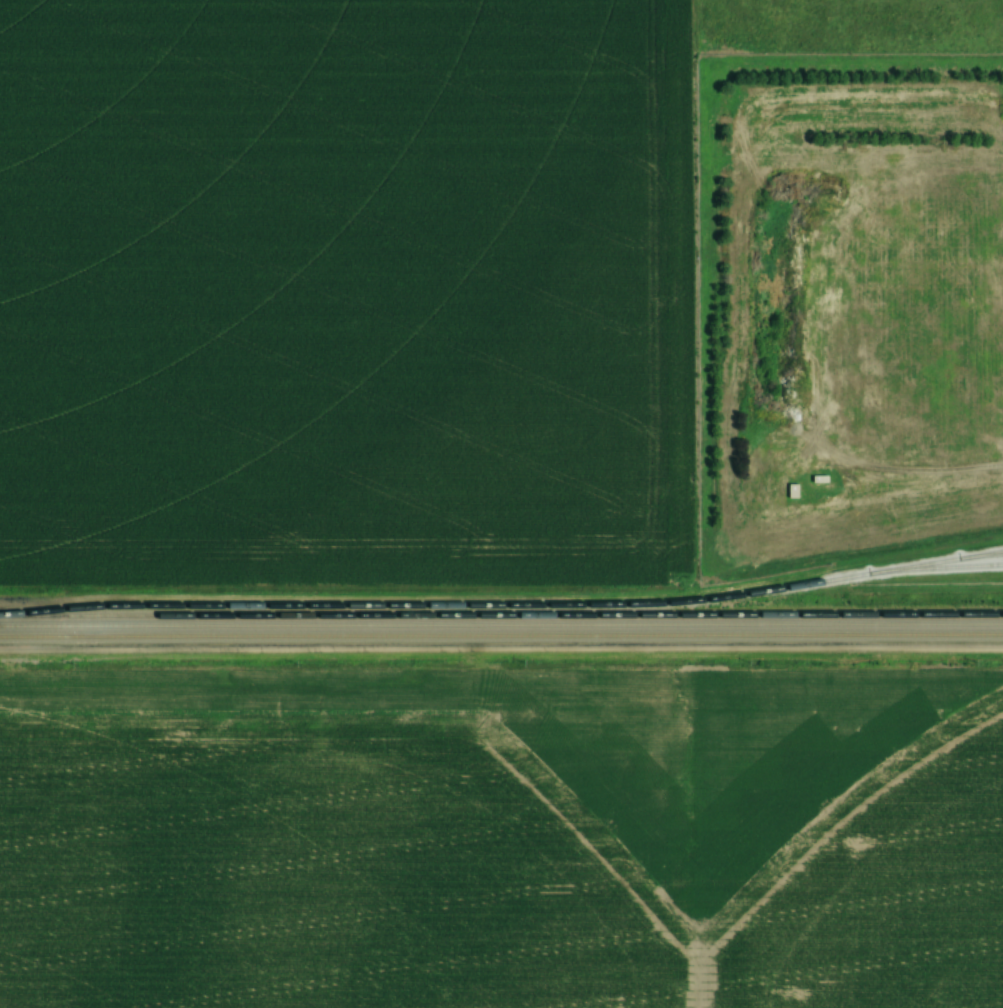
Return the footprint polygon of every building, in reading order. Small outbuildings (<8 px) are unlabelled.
[(796,487),(788,486),(787,498),(795,499),(796,487)]
